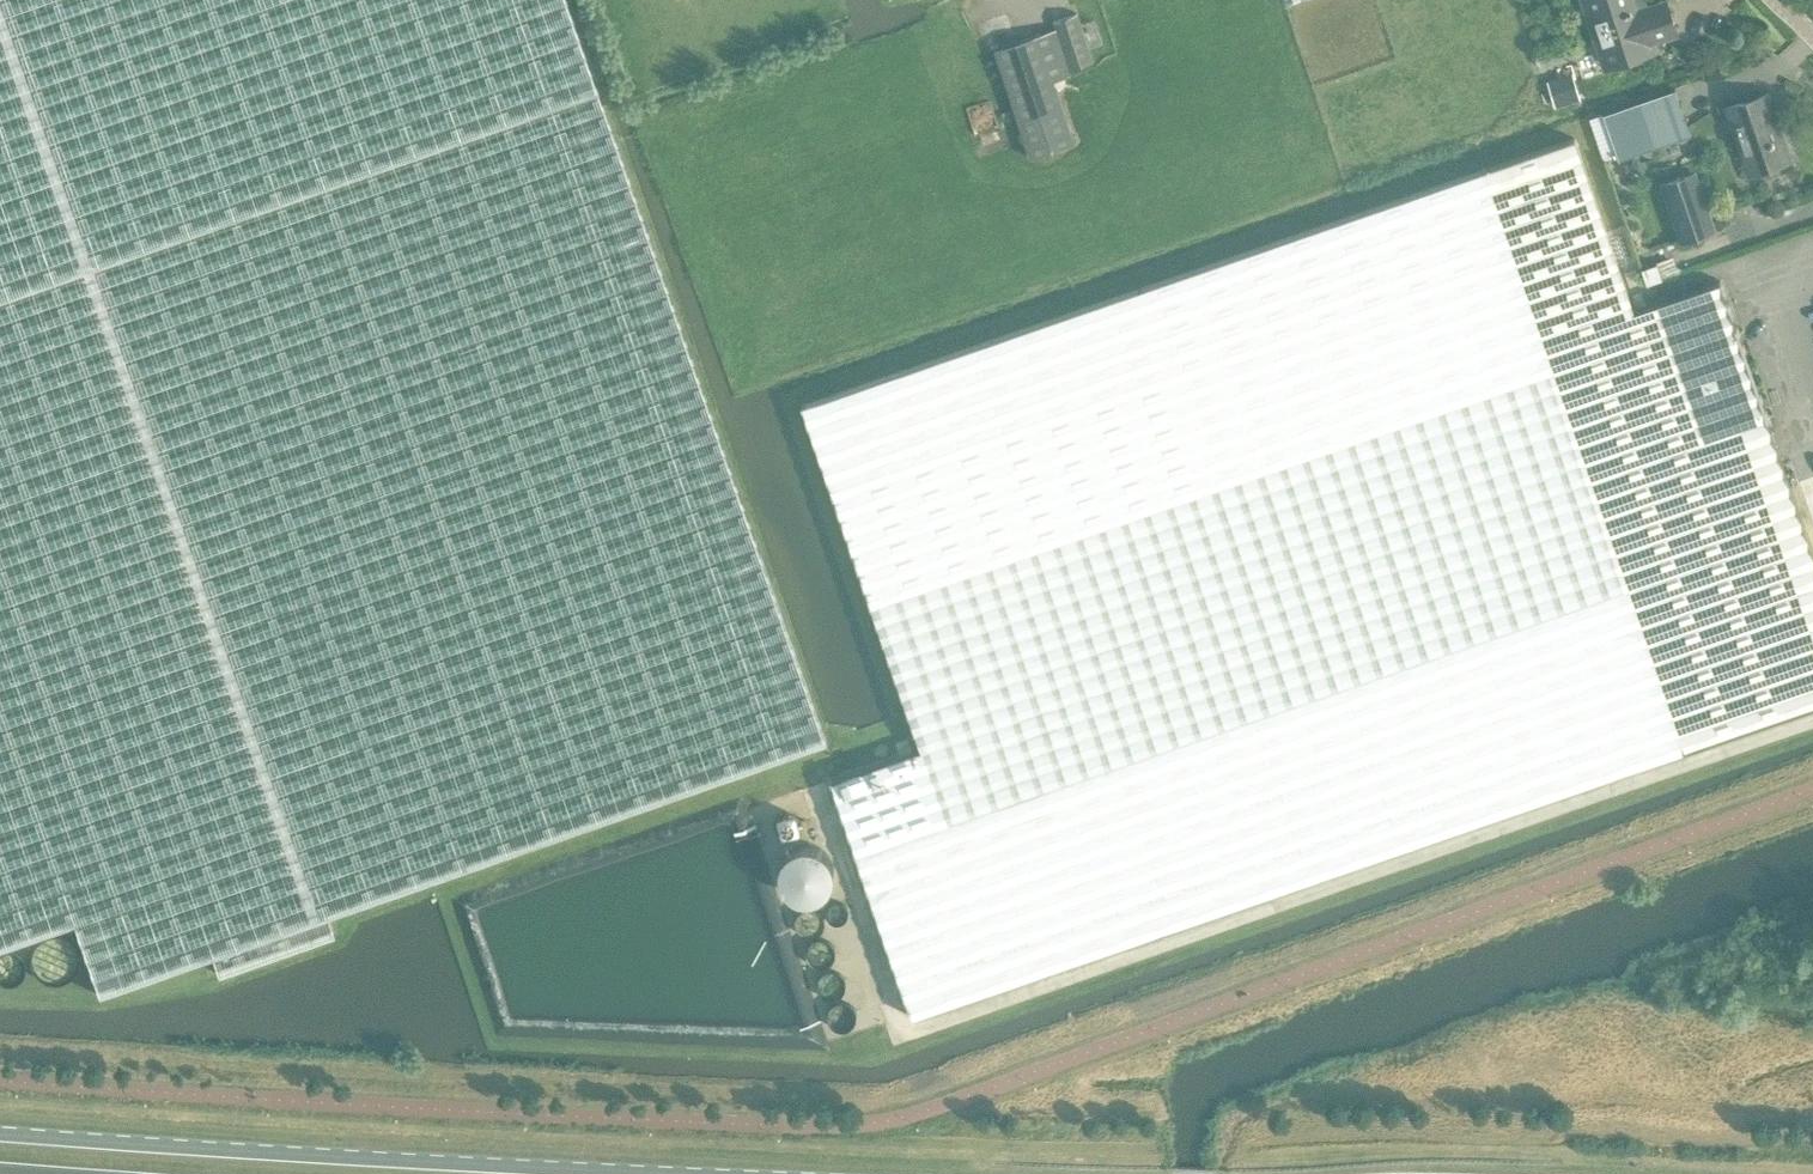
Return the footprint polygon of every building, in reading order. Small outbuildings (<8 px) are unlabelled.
[(72,921),(98,993),(211,954),(217,972),(332,932),(326,913),(439,874),(823,740),(565,0),(0,0),(0,946),(72,921)] [(1658,49),(1655,40),(1677,33),(1669,7),(1641,16),(1635,0),(1582,0),(1604,67),(1658,49)] [(1093,61),(1077,13),(1054,20),(1056,27),(995,48),(1032,157),(1074,142),(1053,80),(1071,74),(1069,69),(1093,61)] [(1572,74),(1548,80),(1554,104),(1578,97),(1572,74)] [(1675,88),(1604,113),(1618,155),(1689,130),(1675,88)] [(1766,94),(1726,107),(1749,172),(1788,159),(1766,94)] [(832,779),(914,1016),(1812,706),(1812,548),(1768,417),(1769,417),(1737,325),(1736,325),(1735,323),(1730,325),(1723,306),(1729,304),(1727,301),(1722,303),(1716,284),(1721,282),(1720,280),(1634,309),(1575,137),(803,404),(922,748),(832,779)] [(1694,173),(1663,184),(1682,238),(1713,227),(1694,173)] [(1656,262),(1642,267),(1648,283),(1662,278),(1656,262)] [(1636,306),(1646,303),(1642,292),(1632,295),(1636,306)] [(911,750),(907,738),(896,742),(900,754),(911,750)]
